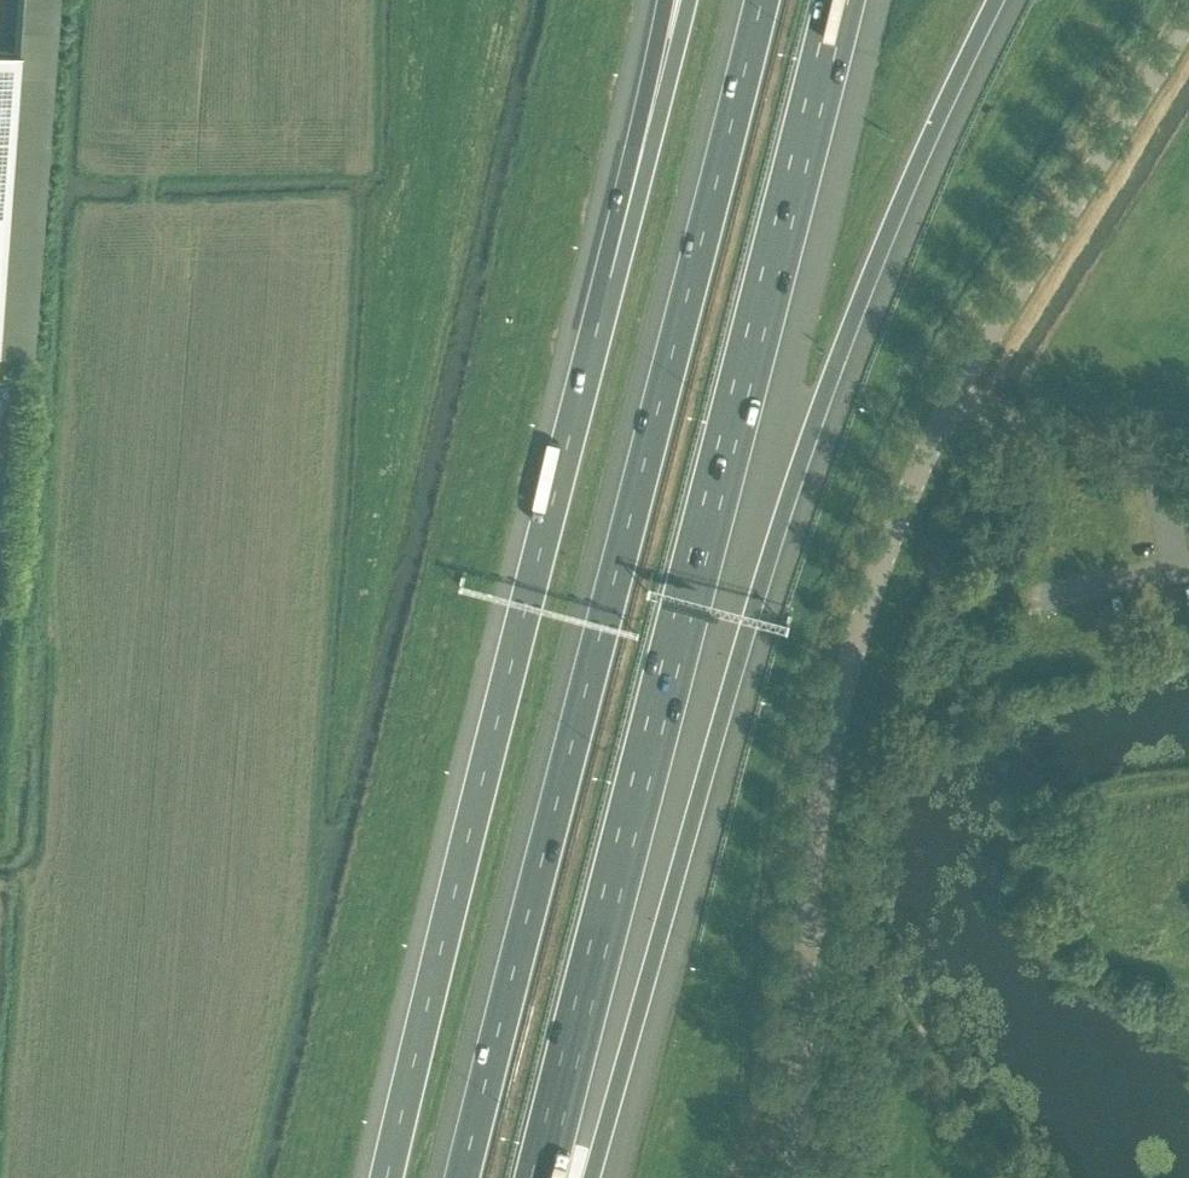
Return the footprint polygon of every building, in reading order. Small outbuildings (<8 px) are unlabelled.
[(58,0),(22,0),(18,52),(0,295),(0,352),(7,352),(32,354),(43,201),(47,158),(55,45),(58,0)] [(18,52),(0,50),(0,295),(18,52)] [(1027,464),(1025,476),(1039,479),(1042,467),(1027,464)]
